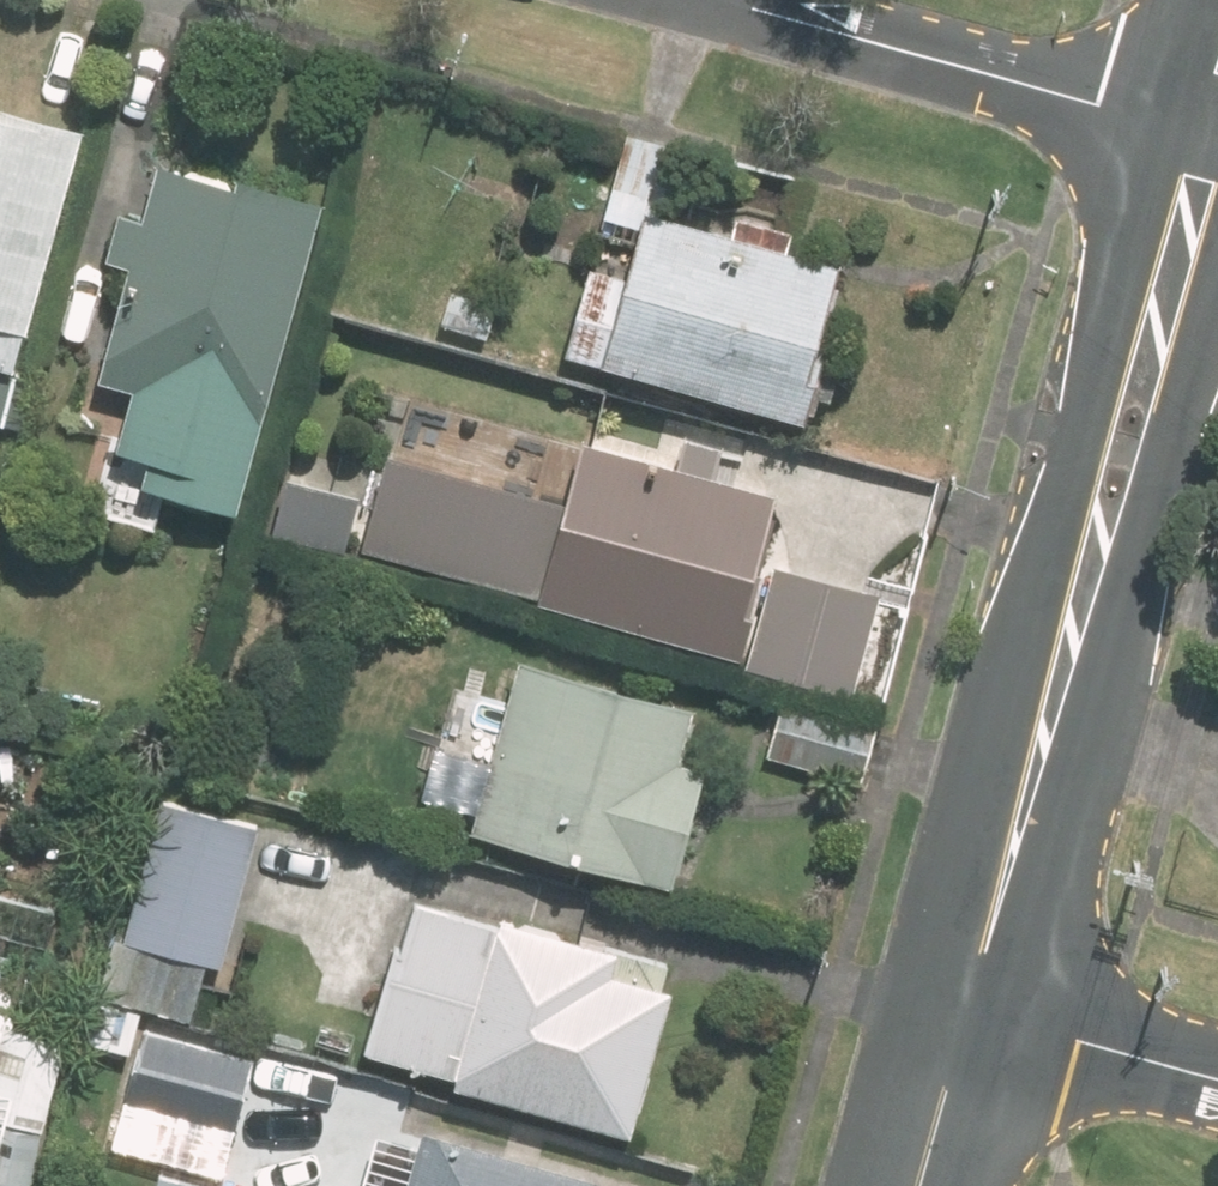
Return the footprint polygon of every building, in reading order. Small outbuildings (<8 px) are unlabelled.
[(28,374),(89,128),(0,106),(0,367),(28,374)] [(632,133),(608,217),(649,229),(636,277),(595,266),(570,359),(807,423),(850,265),(663,214),(682,146),(632,133)] [(104,281),(132,289),(108,377),(143,387),(124,456),(151,463),(145,487),(247,515),(333,206),(168,160),(152,218),(124,210),(104,281)] [(452,280),(433,319),(488,346),(508,306),(452,280)] [(679,465),(590,440),(573,503),(390,452),(363,548),(748,656),(743,672),(856,703),(886,596),(771,564),(790,496),(722,477),(731,444),(688,432),(679,465)] [(363,499),(285,477),(269,530),(348,552),(363,499)] [(473,831),(681,887),(713,765),(689,758),(704,702),(521,653),(473,831)] [(268,828),(166,801),(128,939),(113,934),(96,998),(197,1025),(213,964),(230,968),(268,828)] [(660,985),(666,963),(411,892),(368,1049),(464,1076),(461,1086),(637,1134),(677,989),(660,985)] [(0,1126),(0,1185),(38,1185),(81,1033),(0,1010),(0,1114),(3,1115),(0,1126)] [(265,1057),(146,1025),(113,1146),(232,1178),(265,1057)] [(603,1177),(430,1128),(413,1185),(601,1185),(603,1177)] [(157,1172),(153,1185),(206,1185),(157,1172)]
